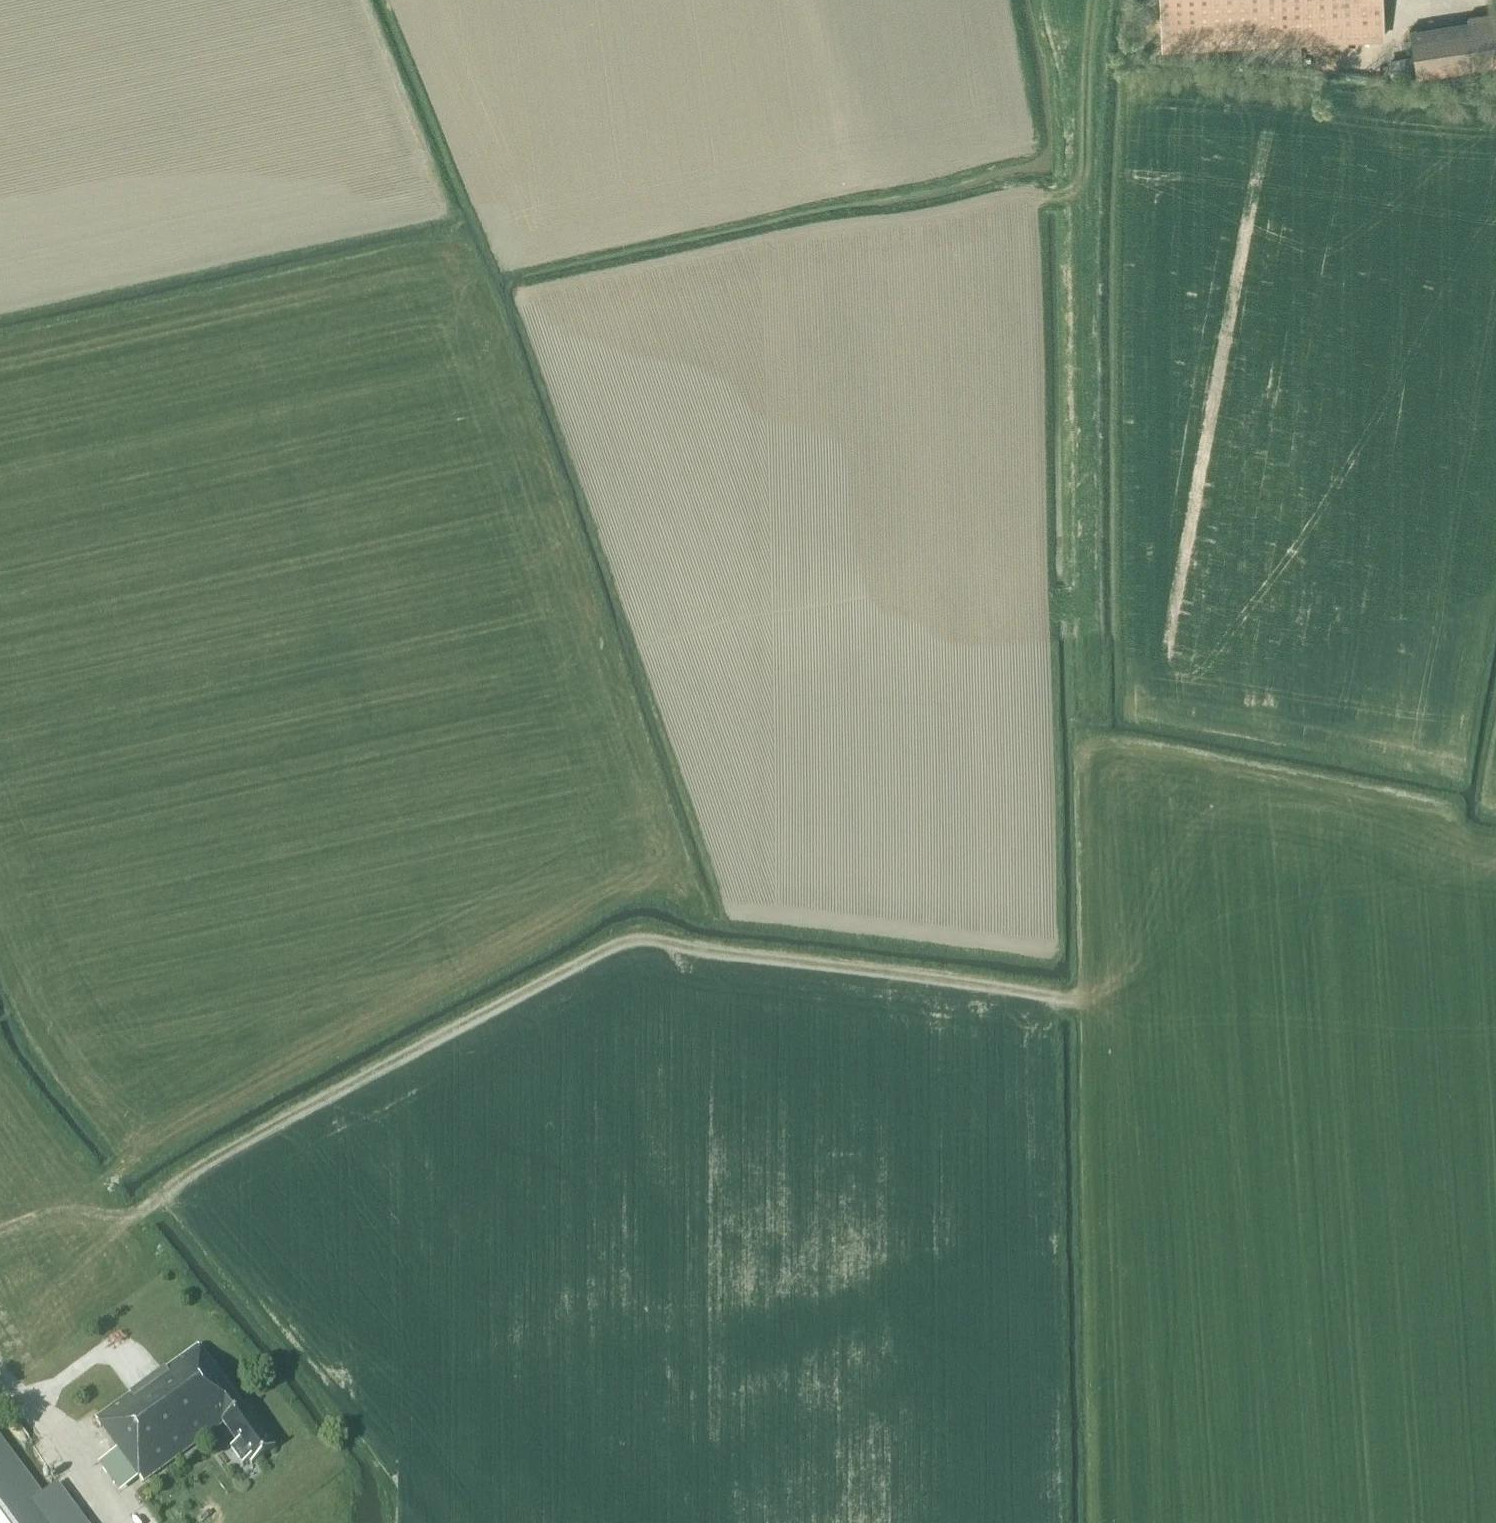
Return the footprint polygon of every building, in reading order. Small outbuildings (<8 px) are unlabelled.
[(1382,38),(1380,0),(1159,0),(1162,50),(1382,38)] [(1475,65),(1495,62),(1495,10),(1467,15),(1475,65)] [(1391,77),(1414,73),(1412,55),(1388,59),(1391,77)] [(200,1347),(197,1349),(103,1417),(97,1421),(142,1483),(222,1423),(237,1444),(231,1448),(243,1465),(249,1460),(252,1465),(275,1448),(245,1406),(243,1408),(200,1347)] [(0,1440),(0,1522),(61,1522),(0,1440)]
